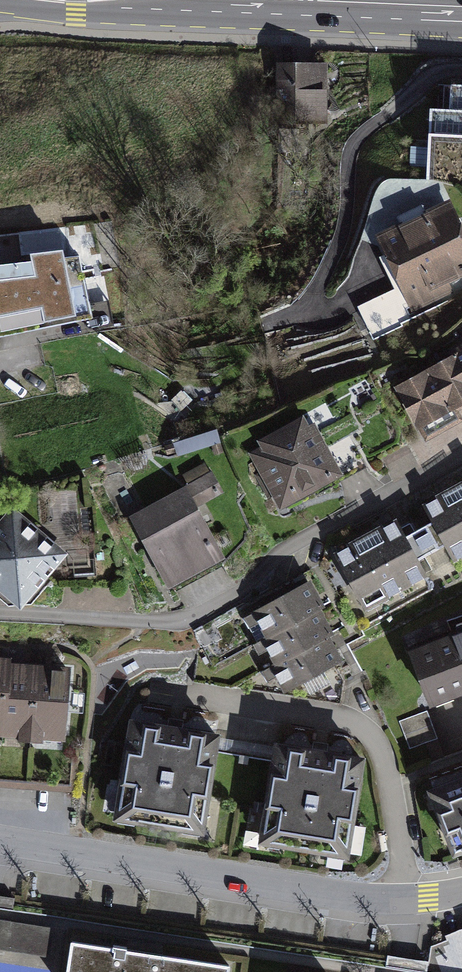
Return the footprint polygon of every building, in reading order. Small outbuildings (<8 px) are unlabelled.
[(327,58),(275,57),(274,115),(326,116),(327,58)] [(450,80),(449,103),(430,102),(427,173),(461,174),(461,80),(450,80)] [(377,232),(413,310),(456,290),(452,281),(461,277),(461,229),(448,200),(377,232)] [(64,242),(32,247),(33,254),(0,260),(0,323),(76,310),(64,242)] [(369,327),(405,311),(394,286),(358,302),(369,327)] [(391,378),(416,426),(461,403),(461,341),(391,378)] [(251,447),(283,508),(342,477),(310,416),(251,447)] [(439,556),(454,548),(460,560),(461,559),(461,481),(427,500),(437,517),(422,525),(439,556)] [(167,586),(224,557),(186,483),(129,512),(167,586)] [(14,507),(0,523),(0,591),(17,606),(65,552),(14,507)] [(424,564),(439,556),(422,525),(407,533),(397,516),(337,549),(370,609),(430,576),(424,564)] [(252,608),(265,633),(320,603),(324,601),(310,576),(252,608)] [(261,634),(275,659),(330,630),(333,628),(320,603),(265,633),(261,634)] [(409,644),(429,699),(461,687),(461,625),(409,644)] [(272,661),(285,686),(344,654),(330,630),(275,659),(272,661)] [(5,727),(9,661),(9,654),(0,654),(0,727),(5,727)] [(5,733),(36,735),(39,662),(9,661),(5,727),(5,733)] [(36,735),(66,736),(70,670),(70,664),(39,662),(36,735)] [(432,724),(427,711),(400,721),(410,748),(437,738),(432,724)] [(130,717),(113,819),(204,834),(220,733),(130,717)] [(275,742),(258,843),(348,858),(365,757),(275,742)] [(461,860),(461,781),(424,796),(450,865),(461,860)] [(0,918),(0,948),(50,955),(54,926),(0,918)] [(452,931),(454,937),(432,945),(440,967),(461,970),(461,928),(452,931)] [(67,971),(226,971),(228,960),(73,936),(67,971)]
